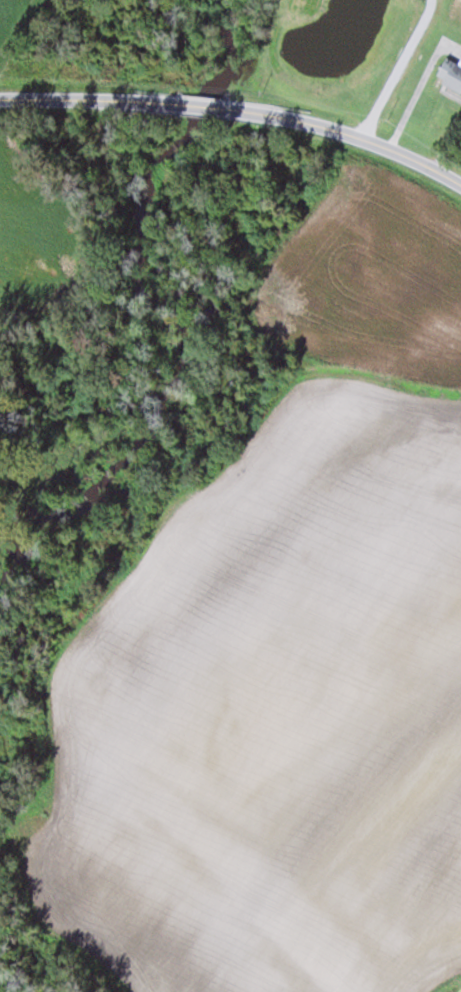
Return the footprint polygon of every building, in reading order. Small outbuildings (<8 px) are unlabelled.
[(444,58),(434,80),(460,92),(460,65),(444,58)]
